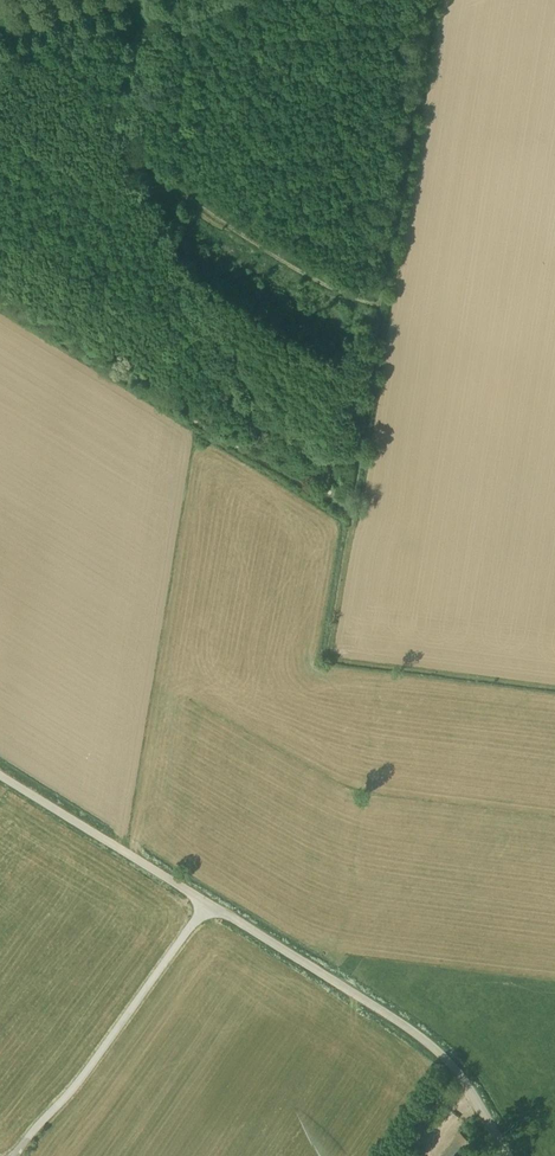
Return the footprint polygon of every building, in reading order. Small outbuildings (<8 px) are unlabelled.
[(416,1131),(422,1138),(432,1129),(425,1122),(416,1131)] [(475,1144),(459,1133),(442,1155),(466,1155),(475,1144)]
